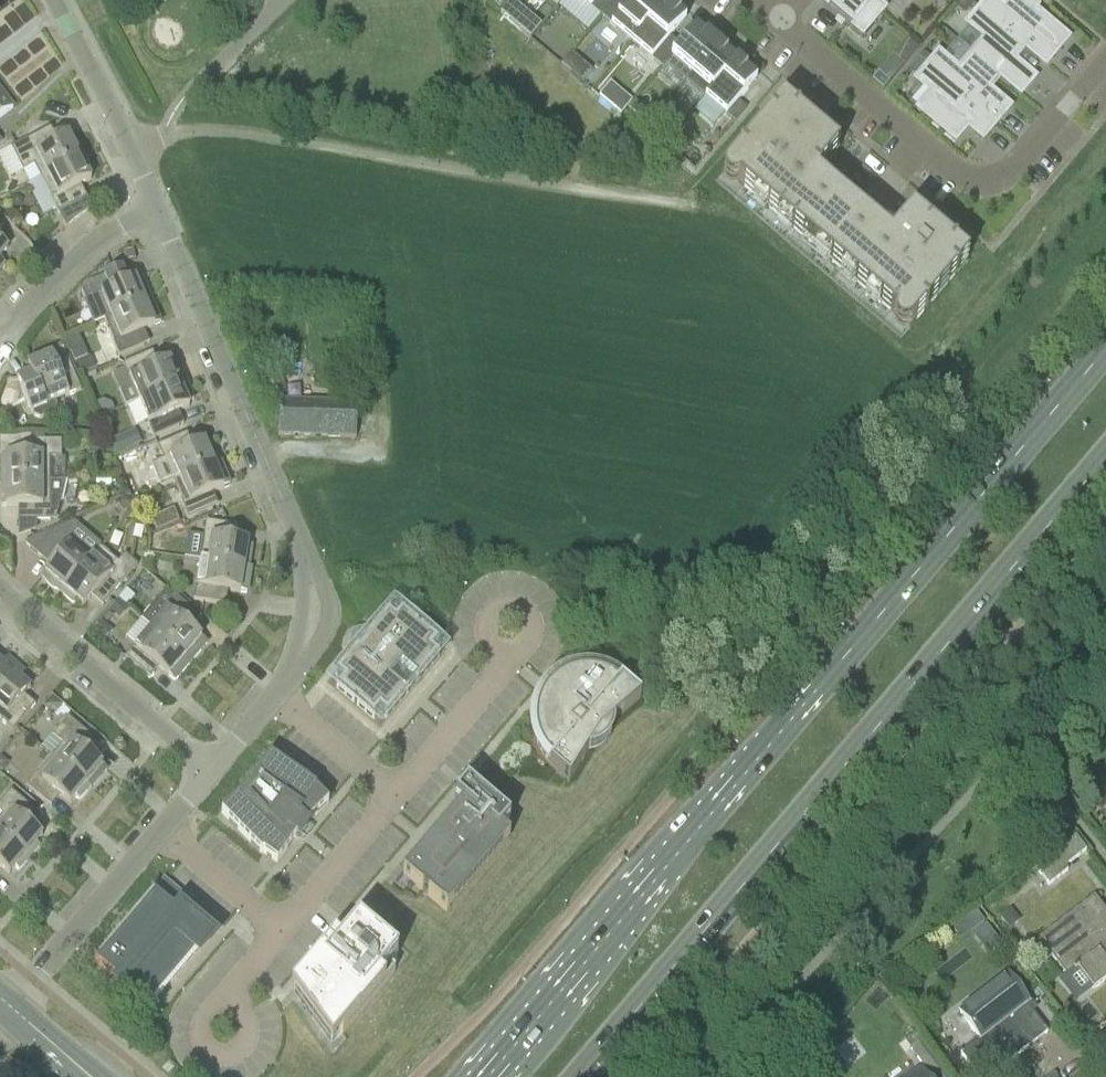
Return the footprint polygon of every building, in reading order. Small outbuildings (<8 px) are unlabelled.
[(488,0),(499,9),(506,1),(505,0),(489,0),(488,0)] [(590,9),(600,18),(615,0),(579,0),(590,9)] [(600,18),(610,27),(631,44),(665,3),(662,0),(633,0),(629,4),(624,0),(615,0),(600,18)] [(864,0),(826,0),(821,6),(861,40),(882,16),(864,0)] [(882,16),(895,0),(864,0),(882,16)] [(954,6),(960,11),(968,11),(973,5),(967,0),(959,0),(954,6)] [(1026,51),(1044,67),(1067,39),(1040,16),(1037,18),(1031,14),(1036,8),(1027,0),(1008,0),(1005,4),(1000,0),(988,0),(978,11),(1026,51)] [(665,3),(631,44),(651,61),(661,69),(671,58),(680,47),(670,38),(685,20),(665,3)] [(969,53),(1001,80),(1019,96),(1034,79),(1015,63),(1026,51),(978,11),(966,26),(981,39),(969,53)] [(680,47),(671,58),(661,69),(662,70),(666,66),(685,82),(691,75),(716,46),(695,29),(680,47)] [(907,40),(892,57),(903,66),(918,49),(907,40)] [(691,75),(685,82),(705,98),(705,99),(736,63),(716,46),(691,75)] [(1001,80),(969,53),(957,68),(938,52),(931,60),(926,66),(925,67),(927,68),(994,126),(1009,108),(990,93),(1001,80)] [(923,54),(918,59),(926,66),(931,60),(923,54)] [(705,98),(693,112),(712,128),(724,114),(726,116),(737,102),(756,80),(736,63),(705,99),(705,98)] [(982,139),(994,126),(927,68),(915,82),(929,94),(916,109),(955,141),(967,126),(982,139)] [(12,109),(0,93),(0,118),(12,109)] [(638,119),(644,111),(633,101),(627,109),(638,119)] [(737,102),(726,116),(734,123),(746,109),(737,102)] [(811,183),(834,156),(837,152),(794,116),(783,129),(770,118),(723,173),(725,175),(729,169),(730,170),(745,183),(742,187),(738,183),(737,184),(736,185),(742,189),(754,199),(758,194),(770,204),(766,208),(765,209),(767,211),(778,220),(783,215),(795,225),(791,229),(790,230),(792,232),(803,241),(808,236),(819,246),(816,250),(815,251),(817,253),(818,252),(822,247),(833,257),(829,262),(829,263),(830,264),(842,274),(846,268),(858,278),(854,283),(853,284),(855,285),(866,295),(871,289),(883,299),(879,304),(878,305),(879,306),(894,318),(895,319),(896,318),(897,318),(892,314),(896,310),(912,324),(908,328),(907,329),(908,331),(909,330),(963,266),(967,262),(911,215),(885,245),(813,184),(811,183)] [(665,128),(654,118),(647,126),(658,136),(665,128)] [(67,136),(51,144),(45,131),(9,150),(21,173),(32,167),(39,179),(82,156),(75,142),(71,144),(67,136)] [(678,153),(685,145),(673,136),(667,143),(678,153)] [(86,173),(89,171),(82,156),(39,179),(66,232),(73,224),(87,214),(74,189),(90,181),(86,173)] [(98,309),(103,320),(150,301),(140,278),(118,287),(113,275),(121,272),(121,270),(87,285),(80,292),(87,309),(98,309)] [(160,324),(150,301),(103,320),(113,343),(112,343),(118,358),(143,347),(137,334),(160,324)] [(30,374),(16,380),(20,389),(31,414),(33,418),(39,420),(54,414),(56,407),(54,403),(68,397),(79,392),(64,353),(55,356),(53,351),(33,359),(35,363),(27,367),(30,374)] [(147,355),(121,366),(128,380),(129,380),(138,402),(185,382),(175,359),(152,369),(147,355)] [(87,359),(74,364),(79,377),(96,370),(90,357),(87,359)] [(275,367),(268,370),(266,365),(254,369),(266,403),(285,396),(275,367)] [(185,382),(138,402),(147,424),(146,425),(153,439),(183,426),(177,413),(188,408),(187,404),(193,402),(185,382)] [(356,409),(357,405),(279,402),(278,436),(355,439),(355,437),(369,438),(370,410),(356,409)] [(162,462),(150,467),(160,488),(172,483),(217,464),(211,449),(207,451),(203,443),(187,450),(181,437),(161,445),(156,447),(162,462)] [(61,458),(61,443),(22,443),(22,457),(0,457),(0,483),(48,482),(48,458),(61,458)] [(217,464),(172,483),(181,505),(181,506),(187,521),(212,510),(207,496),(229,487),(219,463),(217,464)] [(65,483),(48,482),(0,483),(0,499),(5,499),(5,508),(22,508),(22,521),(18,521),(18,537),(34,531),(34,522),(49,522),(49,515),(56,515),(59,503),(60,504),(65,483)] [(119,503),(119,508),(123,511),(128,512),(132,508),(132,503),(128,499),(123,499),(119,503)] [(230,541),(232,527),(204,523),(202,538),(203,538),(199,562),(250,570),(250,569),(247,569),(251,547),(247,546),(247,544),(230,541)] [(45,537),(25,545),(40,558),(45,552),(55,561),(50,567),(41,578),(43,580),(45,583),(47,586),(50,589),(53,590),(58,592),(60,594),(91,557),(60,531),(45,537)] [(123,556),(117,563),(99,548),(91,557),(60,594),(72,604),(75,601),(82,607),(93,593),(105,603),(136,567),(123,556)] [(246,595),(250,570),(199,562),(196,586),(195,585),(192,601),(220,605),(222,591),(246,595)] [(196,616),(175,598),(166,590),(157,601),(156,601),(140,621),(150,629),(190,663),(207,644),(187,627),(196,616)] [(436,646),(437,645),(400,613),(399,615),(400,615),(395,621),(394,621),(388,616),(389,615),(388,614),(368,638),(366,637),(365,636),(363,636),(361,635),(359,636),(358,636),(356,637),(355,638),(353,639),(352,640),(352,642),(351,644),(351,645),(351,647),(352,649),(352,651),(353,652),(355,653),(334,677),(336,678),(337,677),(342,682),(342,683),(338,688),(337,687),(335,689),(373,721),(374,719),(373,718),(378,713),(379,713),(384,717),(384,719),(385,720),(438,657),(437,656),(436,657),(431,652),(431,651),(435,646),(436,646)] [(174,682),(190,663),(150,629),(135,647),(134,647),(124,659),(149,680),(153,676),(152,668),(154,665),(174,682)] [(593,651),(598,645),(591,638),(585,645),(593,651)] [(2,665),(0,663),(0,684),(15,666),(10,661),(7,665),(2,665)] [(21,671),(15,666),(0,684),(0,723),(11,732),(34,705),(23,696),(30,688),(19,679),(18,675),(21,671)] [(603,678),(594,676),(585,675),(576,676),(568,679),(559,682),(552,687),(546,694),(540,701),(537,709),(534,718),(534,727),(534,736),(537,745),(540,753),(546,760),(550,765),(548,768),(568,785),(587,754),(589,753),(594,752),(598,750),(602,747),(605,744),(608,740),(610,736),(611,731),(612,727),(612,725),(639,701),(620,684),(617,686),(611,682),(603,678)] [(88,755),(97,744),(67,719),(51,737),(61,745),(51,757),(85,785),(101,766),(88,755)] [(69,805),(85,785),(51,757),(35,775),(25,787),(46,805),(55,794),(69,805)] [(315,791),(316,790),(269,757),(251,783),(244,785),(243,792),(220,814),(260,855),(262,854),(276,864),(296,837),(299,838),(306,830),(303,828),(328,804),(315,791)] [(500,832),(509,822),(466,785),(454,799),(461,806),(402,876),(446,913),(509,839),(500,832)] [(37,815),(10,792),(0,803),(0,815),(1,816),(0,818),(0,836),(25,856),(41,837),(28,826),(37,815)] [(25,856),(0,836),(0,868),(9,876),(25,856)] [(1064,868),(1085,852),(1074,838),(1034,869),(1047,887),(1067,872),(1064,868)] [(179,909),(176,913),(155,895),(96,964),(148,1008),(195,953),(192,950),(200,940),(199,927),(179,909)] [(1094,897),(1037,940),(1065,976),(1073,971),(1074,972),(1077,970),(1093,990),(1105,980),(1105,961),(1103,957),(1105,955),(1105,914),(1094,897)] [(975,913),(952,931),(960,942),(983,924),(975,913)] [(387,967),(395,958),(357,926),(350,935),(343,929),(301,979),(302,981),(293,992),(331,1044),(340,1033),(341,1035),(394,973),(387,967)] [(892,967),(878,977),(884,986),(898,975),(892,967)] [(955,1013),(977,1041),(960,1054),(965,1062),(977,1076),(990,1076),(1047,1033),(1026,1005),(1027,1004),(1014,987),(1004,975),(955,1013)] [(928,1076),(940,1067),(922,1042),(909,1051),(928,1076)]
